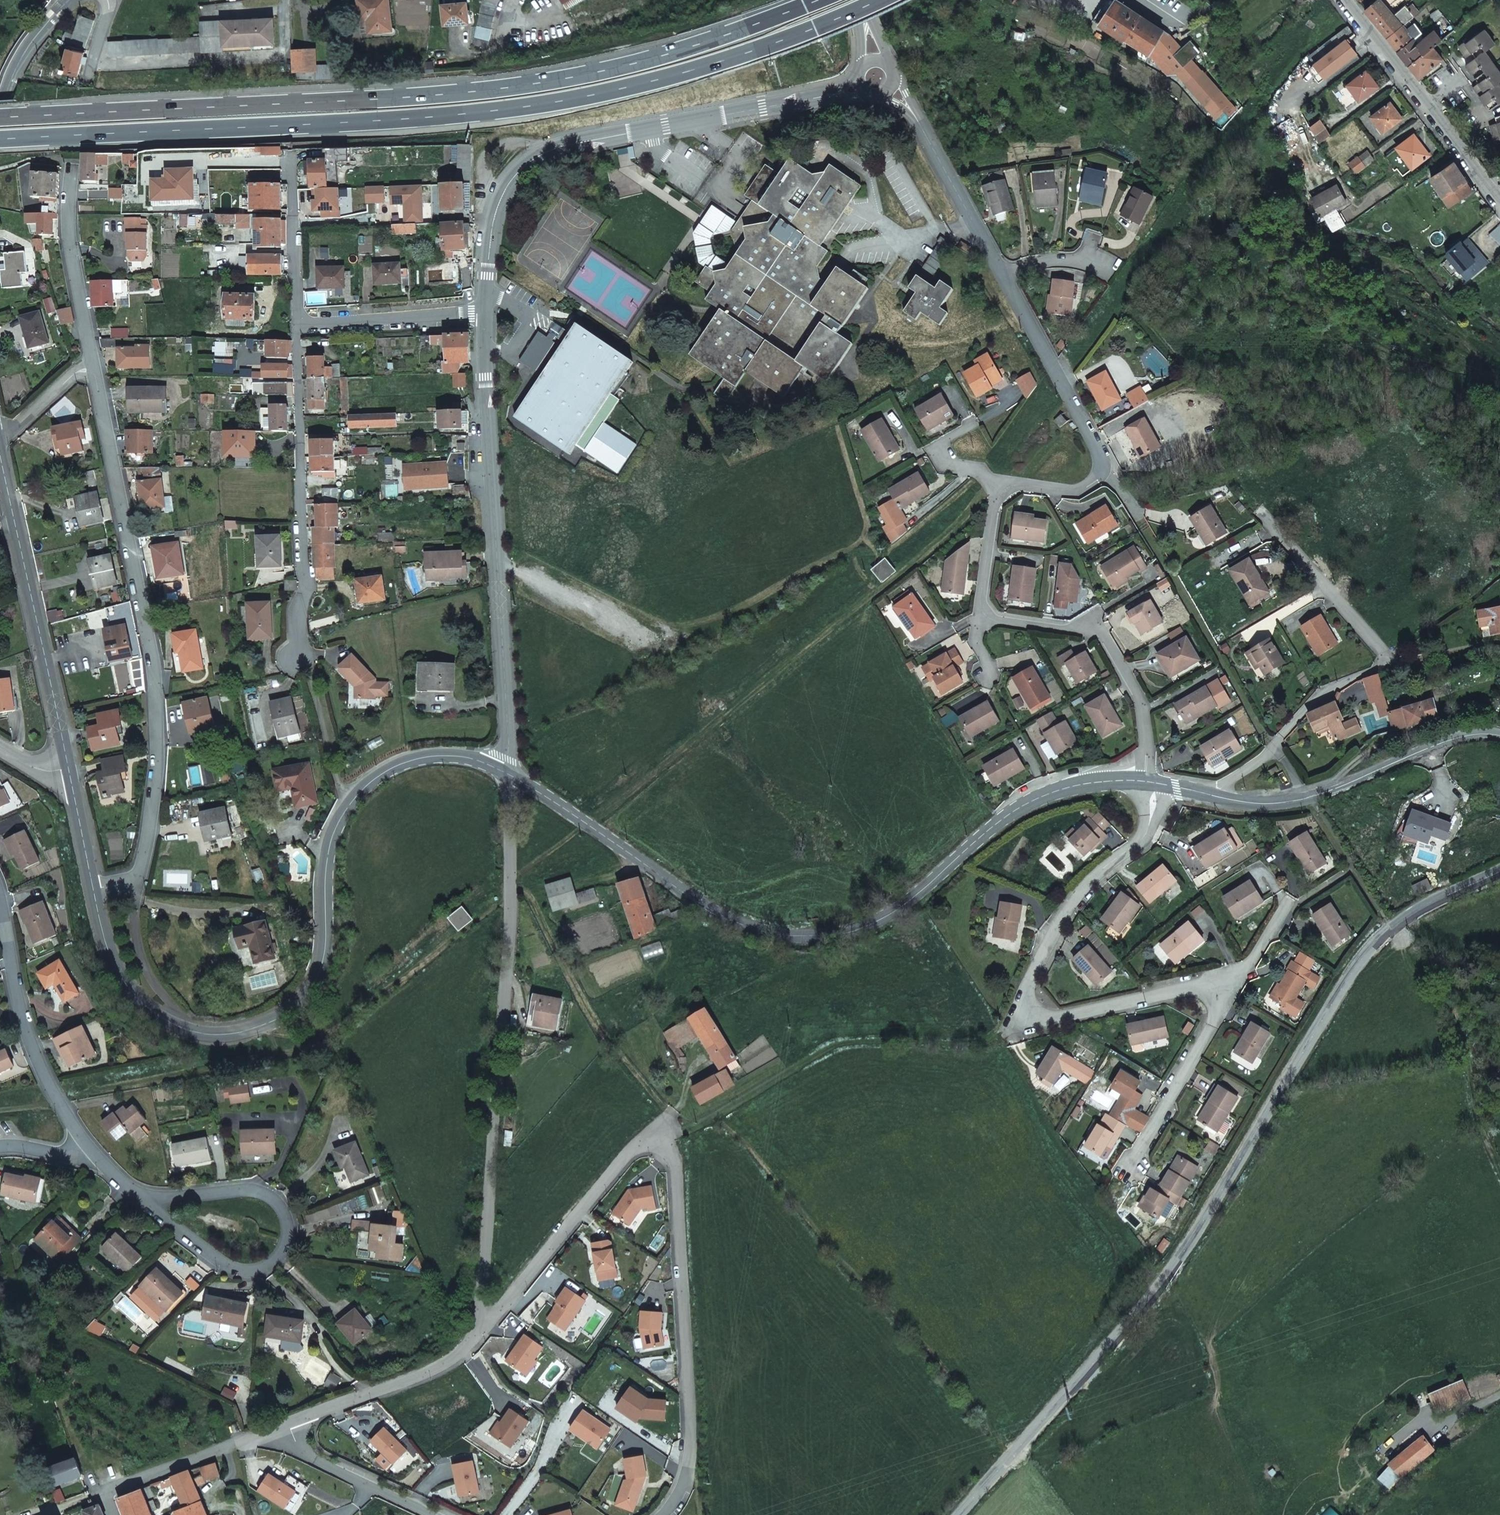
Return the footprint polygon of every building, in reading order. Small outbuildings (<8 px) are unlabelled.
[(368,25),(369,35),(392,33),(389,0),(358,0),(360,25),(368,25)] [(491,28),(494,16),(496,7),(497,3),(491,0),(483,0),(477,25),(491,28)] [(566,12),(588,0),(560,0),(566,12)] [(1099,25),(1114,0),(1106,0),(1093,21),(1099,25)] [(1099,25),(1126,43),(1128,41),(1133,44),(1149,55),(1164,30),(1163,29),(1116,0),(1114,0),(1099,25)] [(1415,14),(1408,5),(1407,4),(1395,14),(1390,7),(1396,0),(1377,0),(1377,1),(1364,11),(1387,39),(1404,24),(1415,14)] [(1413,1),(1408,5),(1415,14),(1420,10),(1413,1)] [(467,22),(465,3),(441,5),(443,25),(467,22)] [(1436,20),(1444,12),(1440,6),(1431,14),(1436,20)] [(93,19),(80,15),(74,34),(69,33),(66,41),(85,46),(93,19)] [(275,49),(274,18),(200,21),(201,37),(201,51),(275,49)] [(1398,52),(1415,38),(1423,30),(1416,22),(1408,28),(1404,24),(1387,39),(1392,45),(1398,52)] [(472,43),(486,47),(491,28),(477,25),(472,43)] [(1356,54),(1345,41),(1353,34),(1347,26),(1307,57),(1324,78),(1356,54)] [(1467,62),(1473,71),(1477,68),(1484,77),(1480,80),(1474,84),(1487,102),(1491,99),(1494,104),(1499,100),(1499,81),(1499,80),(1499,79),(1499,69),(1485,49),(1495,41),(1485,27),(1461,45),(1467,54),(1473,49),(1477,47),(1481,52),(1477,55),(1467,62)] [(1409,66),(1434,45),(1443,38),(1436,28),(1427,35),(1418,42),(1415,38),(1398,52),(1408,67),(1409,66)] [(1164,30),(1149,55),(1167,75),(1177,74),(1220,122),(1235,109),(1192,59),(1200,52),(1191,41),(1183,49),(1169,33),(1164,30)] [(1418,42),(1427,35),(1423,30),(1415,38),(1418,42)] [(201,51),(201,37),(173,38),(108,42),(109,56),(202,52),(201,51)] [(1146,59),(1149,55),(1133,44),(1130,48),(1146,59)] [(1415,72),(1419,78),(1443,58),(1434,45),(1409,66),(1415,72)] [(64,70),(78,74),(84,50),(71,47),(64,70)] [(338,64),(315,65),(314,50),(314,49),(292,50),(293,71),(314,70),(315,75),(339,74),(338,64)] [(1415,72),(1409,66),(1408,67),(1418,79),(1419,78),(1415,72)] [(1484,77),(1477,68),(1473,71),(1480,80),(1484,77)] [(1359,102),(1377,87),(1365,71),(1346,85),(1359,102)] [(1382,133),(1401,119),(1389,103),(1370,117),(1382,133)] [(1319,143),(1330,135),(1320,120),(1310,128),(1315,136),(1319,143)] [(1491,123),(1497,145),(1499,144),(1499,121),(1491,123)] [(1402,176),(1429,156),(1413,135),(1384,157),(1394,171),(1397,169),(1402,176)] [(470,163),(471,145),(458,146),(458,184),(465,184),(470,184),(470,163)] [(337,160),(350,159),(350,148),(325,149),(326,160),(311,161),(312,188),(313,188),(318,188),(339,188),(337,160)] [(83,180),(95,180),(96,163),(107,164),(108,154),(97,154),(84,154),(83,180)] [(135,154),(125,154),(124,162),(131,163),(131,167),(138,168),(139,162),(134,161),(135,154)] [(1353,169),(1361,162),(1358,158),(1349,164),(1353,169)] [(1472,191),(1453,162),(1451,159),(1438,168),(1440,171),(1431,178),(1450,206),(1472,191)] [(827,251),(820,247),(861,187),(831,166),(826,173),(813,176),(791,161),(781,174),(766,165),(746,195),(753,200),(733,230),(736,255),(729,265),(727,269),(714,271),(706,266),(706,267),(696,282),(710,292),(705,300),(721,310),(690,356),(723,378),(713,393),(725,401),(745,371),(783,397),(805,366),(827,381),(853,343),(838,334),(868,288),(837,268),(826,283),(819,278),(817,266),(827,251)] [(1356,173),(1365,166),(1361,162),(1353,169),(1356,173)] [(183,183),(183,168),(167,168),(167,177),(154,177),(154,184),(183,183)] [(193,168),(183,168),(183,183),(199,183),(193,183),(193,168)] [(1081,201),(1100,205),(1106,175),(1087,171),(1081,201)] [(991,176),(994,185),(1006,181),(1003,172),(991,176)] [(58,214),(59,173),(30,173),(29,182),(33,182),(33,204),(43,204),(42,214),(58,214)] [(1038,207),(1057,205),(1055,175),(1034,177),(1038,207)] [(996,216),(1015,211),(1006,181),(994,185),(984,188),(987,197),(990,197),(993,207),(996,216)] [(183,183),(154,184),(154,187),(153,187),(153,202),(199,202),(199,183),(183,183)] [(282,183),(269,183),(252,183),(252,197),(252,206),(252,209),(282,209),(282,183)] [(465,184),(458,184),(443,185),(443,211),(445,211),(445,214),(464,213),(464,210),(465,210),(469,210),(470,184),(465,184)] [(432,185),(392,186),(392,203),(405,203),(406,224),(416,224),(432,223),(432,185)] [(1320,222),(1324,219),(1344,227),(1335,211),(1347,204),(1336,185),(1311,199),(1318,210),(1314,213),(1320,222)] [(376,186),(367,187),(368,202),(376,202),(376,186)] [(384,186),(376,186),(376,202),(385,202),(384,186)] [(339,188),(318,188),(318,200),(313,200),(313,211),(321,211),(321,226),(339,226),(339,187),(339,188)] [(122,188),(109,188),(109,198),(122,198),(122,188)] [(1121,215),(1139,224),(1153,197),(1134,188),(1121,215)] [(252,197),(242,197),(242,206),(252,206),(252,197)] [(694,234),(699,263),(706,267),(706,266),(714,271),(727,269),(729,265),(713,254),(710,239),(713,235),(729,230),(735,222),(713,207),(694,234)] [(53,235),(54,219),(58,219),(58,214),(42,214),(30,213),(26,214),(29,223),(40,224),(39,234),(53,235)] [(217,213),(217,223),(236,223),(236,226),(240,226),(240,217),(240,215),(240,214),(237,213),(236,213),(234,214),(217,213)] [(243,219),(253,220),(253,214),(243,214),(240,214),(240,215),(240,217),(240,226),(243,226),(243,219)] [(257,246),(282,247),(282,214),(256,214),(257,246)] [(1489,233),(1499,245),(1499,223),(1489,233)] [(145,224),(123,225),(124,233),(127,233),(127,240),(127,250),(128,250),(146,250),(145,224)] [(392,234),(416,233),(416,224),(406,224),(392,225),(392,234)] [(465,249),(465,233),(468,233),(469,233),(469,224),(443,226),(444,250),(453,250),(465,249)] [(921,270),(932,278),(955,245),(942,236),(938,241),(940,242),(921,270)] [(1473,250),(1476,248),(1467,237),(1446,254),(1467,279),(1480,268),(1473,260),(1478,256),(1473,250)] [(44,249),(42,239),(33,239),(37,252),(44,249)] [(968,252),(972,247),(963,241),(959,246),(968,252)] [(21,271),(27,270),(24,250),(4,253),(5,263),(6,269),(1,270),(3,288),(23,285),(21,271)] [(146,250),(128,250),(128,255),(131,260),(143,260),(146,254),(146,250)] [(453,250),(444,250),(444,258),(453,257),(453,250)] [(249,256),(249,267),(249,274),(282,273),(282,256),(268,256),(249,256)] [(374,285),(400,284),(399,264),(373,265),(374,285)] [(318,287),(344,287),(343,266),(317,267),(318,287)] [(947,313),(939,308),(952,289),(940,281),(935,289),(917,276),(909,289),(916,293),(904,312),(915,320),(920,312),(939,325),(947,313)] [(156,288),(162,288),(159,278),(153,279),(156,288)] [(1069,298),(1073,298),(1076,282),(1055,278),(1053,294),(1050,293),(1047,311),(1066,315),(1069,298)] [(94,306),(114,305),(113,292),(113,279),(92,280),(94,306)] [(122,279),(113,279),(113,292),(122,292),(122,279)] [(247,318),(255,318),(255,294),(227,295),(227,318),(231,318),(231,324),(247,324),(247,318)] [(1072,316),(1075,299),(1073,298),(1069,298),(1066,315),(1072,316)] [(39,344),(58,336),(47,307),(28,314),(39,344)] [(63,323),(75,321),(72,307),(58,310),(63,323)] [(628,373),(624,370),(631,360),(576,322),(569,318),(557,337),(563,341),(512,414),(568,452),(575,443),(615,471),(634,443),(603,420),(617,400),(612,396),(628,373)] [(537,330),(518,359),(533,370),(553,341),(551,339),(554,335),(548,332),(546,336),(537,330)] [(465,374),(469,374),(470,334),(436,335),(418,336),(419,350),(435,350),(434,344),(438,344),(438,341),(446,341),(447,363),(445,363),(445,374),(454,374),(465,374)] [(116,347),(115,344),(114,338),(100,338),(102,346),(116,347)] [(267,357),(289,357),(289,351),(289,340),(267,339),(267,357)] [(121,367),(148,368),(149,347),(141,347),(141,346),(136,346),(136,350),(118,349),(118,358),(121,358),(121,367)] [(310,378),(324,378),(332,378),(331,368),(324,368),(323,352),(312,352),(312,356),(307,356),(307,364),(309,364),(310,378)] [(990,386),(1001,379),(988,357),(976,363),(978,368),(965,375),(978,399),(992,391),(991,389),(990,386)] [(288,364),(273,364),(263,364),(263,371),(261,371),(253,371),(253,377),(264,377),(264,376),(288,376),(288,378),(291,378),(291,368),(288,368),(288,364)] [(340,364),(333,364),(333,378),(341,378),(340,364)] [(1109,408),(1121,401),(1106,372),(1087,381),(1095,397),(1097,396),(1103,410),(1108,407),(1109,408)] [(465,374),(454,374),(454,388),(465,388),(465,374)] [(341,415),(350,415),(348,377),(341,378),(343,410),(340,410),(341,415)] [(324,378),(310,378),(311,409),(325,408),(324,378)] [(255,390),(253,390),(252,394),(288,394),(288,390),(288,384),(288,381),(287,381),(284,381),(282,381),(282,379),(273,379),(273,382),(265,382),(265,388),(255,387),(255,390)] [(991,389),(1002,383),(1001,379),(990,386),(991,389)] [(145,414),(166,414),(166,389),(156,390),(141,390),(129,391),(130,413),(145,412),(145,414)] [(1122,404),(1127,414),(1148,403),(1141,389),(1127,396),(1129,400),(1122,404)] [(202,402),(213,402),(213,393),(202,393),(202,402)] [(939,426),(954,417),(943,397),(916,412),(925,430),(938,423),(939,426)] [(273,407),(273,408),(263,409),(263,430),(289,431),(288,406),(273,407)] [(456,429),(463,429),(463,425),(468,425),(468,411),(462,412),(439,412),(440,427),(456,427),(456,429)] [(351,427),(397,426),(396,413),(350,415),(351,427)] [(1055,423),(1062,429),(1068,423),(1061,417),(1055,423)] [(82,449),(77,431),(82,430),(79,420),(51,428),(56,448),(61,447),(62,454),(82,449)] [(897,452),(889,439),(892,437),(882,420),(862,431),(879,462),(897,452)] [(1159,450),(1144,421),(1124,431),(1140,460),(1159,450)] [(925,430),(927,433),(939,426),(938,423),(925,430)] [(152,459),(152,443),(152,429),(127,429),(127,453),(129,453),(129,459),(152,459)] [(226,455),(256,455),(256,430),(226,430),(226,455)] [(452,451),(467,451),(468,436),(452,435),(452,451)] [(897,452),(899,451),(892,437),(889,439),(897,452)] [(334,440),(311,441),(312,456),(335,455),(335,453),(334,440)] [(335,455),(312,456),(312,472),(324,472),(324,477),(335,476),(335,455)] [(446,463),(403,465),(404,488),(447,486),(446,463)] [(100,491),(100,490),(95,466),(88,468),(93,492),(79,495),(85,523),(106,518),(100,491)] [(171,503),(169,496),(165,478),(163,467),(141,467),(145,482),(143,482),(149,508),(171,503)] [(888,490),(893,499),(878,508),(882,514),(881,515),(886,524),(882,527),(892,543),(906,531),(902,524),(904,523),(902,519),(904,518),(899,509),(898,507),(912,498),(913,500),(928,491),(917,473),(888,490)] [(337,488),(322,488),(323,503),(338,503),(337,488)] [(181,508),(177,493),(169,496),(173,510),(181,508)] [(898,507),(899,509),(913,500),(912,498),(898,507)] [(355,510),(368,509),(368,502),(354,502),(355,510)] [(314,544),(334,544),(335,526),(339,526),(338,503),(323,503),(317,503),(317,527),(314,527),(314,544)] [(1087,542),(1118,525),(1107,506),(1093,514),(1095,518),(1079,527),(1087,542)] [(1225,534),(1209,508),(1189,521),(1197,534),(1201,532),(1208,544),(1225,534)] [(1042,543),(1045,520),(1032,519),(1033,516),(1015,513),(1012,535),(1026,537),(1025,540),(1042,543)] [(1079,527),(1095,518),(1093,514),(1076,523),(1079,527)] [(1208,544),(1201,532),(1197,534),(1205,546),(1208,544)] [(259,567),(280,566),(280,536),(258,537),(259,567)] [(162,575),(186,573),(183,542),(159,545),(162,575)] [(343,550),(343,543),(334,544),(314,544),(314,568),(316,568),(316,579),(330,579),(333,579),(333,567),(334,567),(334,550),(343,550)] [(946,593),(961,594),(967,552),(964,546),(958,550),(944,560),(941,587),(946,593)] [(1138,573),(1145,569),(1132,549),(1101,569),(1112,587),(1124,579),(1137,572),(1138,573)] [(467,576),(466,561),(462,561),(462,551),(426,553),(427,580),(448,579),(448,576),(467,576)] [(99,588),(119,583),(113,555),(93,559),(99,588)] [(880,583),(894,572),(883,558),(869,570),(880,583)] [(1265,595),(1257,583),(1261,581),(1248,560),(1229,572),(1249,604),(1265,595)] [(1075,603),(1078,581),(1071,567),(1060,565),(1054,608),(1065,609),(1066,602),(1075,603)] [(1011,600),(1030,603),(1034,570),(1012,567),(1010,584),(1013,585),(1011,600)] [(360,603),(385,599),(382,576),(357,580),(360,603)] [(1114,591),(1127,583),(1124,579),(1112,587),(1114,591)] [(285,590),(297,590),(296,581),(285,581),(285,590)] [(1265,595),(1268,593),(1261,581),(1257,583),(1265,595)] [(914,637),(933,625),(911,594),(897,605),(907,619),(903,622),(914,637)] [(255,639),(273,637),(270,603),(248,604),(250,622),(254,622),(255,639)] [(1138,634),(1157,626),(1147,603),(1124,613),(1128,625),(1134,623),(1138,634)] [(903,622),(907,619),(897,605),(893,607),(901,619),(903,622)] [(1492,625),(1494,624),(1496,633),(1499,633),(1499,609),(1479,612),(1482,626),(1492,625)] [(1332,644),(1324,631),(1328,629),(1319,615),(1301,626),(1317,653),(1332,644)] [(1138,634),(1134,623),(1128,625),(1133,636),(1138,634)] [(114,662),(134,658),(127,627),(107,631),(114,662)] [(186,670),(205,667),(200,629),(177,632),(180,650),(183,650),(186,670)] [(1332,644),(1336,642),(1328,629),(1324,631),(1332,644)] [(1283,663),(1269,639),(1250,650),(1260,665),(1265,674),(1283,663)] [(1171,675),(1190,666),(1180,646),(1150,661),(1162,684),(1172,679),(1171,675)] [(960,684),(951,669),(961,663),(953,650),(921,669),(928,682),(932,680),(937,688),(938,687),(942,694),(960,684)] [(1256,667),(1260,665),(1250,650),(1247,652),(1256,667)] [(1095,673),(1083,654),(1074,659),(1070,652),(1057,659),(1061,667),(1065,664),(1076,683),(1095,673)] [(375,679),(353,655),(341,666),(341,671),(356,687),(355,699),(375,699),(375,696),(387,696),(388,683),(375,683),(375,679)] [(442,689),(453,689),(454,665),(421,664),(420,685),(442,686),(442,689)] [(1171,675),(1172,679),(1192,669),(1190,666),(1171,675)] [(1030,709),(1048,698),(1030,669),(1015,678),(1023,691),(1020,692),(1030,709)] [(1374,701),(1386,698),(1379,673),(1363,678),(1370,702),(1374,701)] [(0,679),(0,711),(14,709),(9,677),(0,679)] [(1020,692),(1023,691),(1015,678),(1012,680),(1020,692)] [(1217,682),(1205,689),(1215,708),(1216,711),(1229,704),(1217,682)] [(1215,708),(1205,689),(1175,706),(1184,722),(1199,714),(1200,716),(1215,708)] [(192,730),(215,726),(209,698),(187,702),(192,730)] [(1104,736),(1120,727),(1103,698),(1085,709),(1093,722),(1096,720),(1104,736)] [(1390,713),(1389,711),(1386,698),(1374,701),(1378,716),(1390,713)] [(299,733),(296,721),(292,699),(272,703),(280,737),(299,733)] [(1437,718),(1433,699),(1389,711),(1390,713),(1394,731),(1437,718)] [(1339,722),(1343,721),(1335,702),(1308,714),(1316,732),(1329,726),(1335,742),(1359,731),(1355,720),(1341,726),(1339,722)] [(981,730),(996,722),(986,704),(958,719),(968,736),(980,729),(981,730)] [(116,727),(123,725),(119,711),(99,716),(102,726),(90,729),(95,750),(106,748),(120,744),(118,736),(116,727)] [(1064,724),(1057,728),(1049,713),(1035,721),(1046,740),(1055,756),(1066,750),(1076,744),(1064,724)] [(1184,722),(1185,724),(1200,716),(1199,714),(1184,722)] [(1104,736),(1096,720),(1093,722),(1102,738),(1104,736)] [(118,736),(125,734),(123,725),(116,727),(118,736)] [(968,736),(969,738),(981,730),(980,729),(968,736)] [(1226,758),(1242,748),(1231,730),(1203,746),(1212,761),(1224,755),(1226,758)] [(1006,779),(1024,769),(1014,750),(984,766),(993,783),(1005,776),(1006,779)] [(1212,761),(1214,765),(1226,758),(1224,755),(1212,761)] [(124,780),(122,772),(127,770),(124,757),(104,761),(107,772),(101,774),(107,798),(114,796),(114,794),(126,791),(124,780)] [(232,772),(242,770),(240,761),(230,763),(232,772)] [(297,807),(316,803),(308,765),(275,771),(279,791),(293,788),(297,807)] [(1270,770),(1272,775),(1280,771),(1277,766),(1270,770)] [(993,783),(994,785),(1006,779),(1005,776),(993,783)] [(208,841),(232,837),(226,810),(202,814),(208,841)] [(1113,822),(1102,811),(1094,820),(1091,817),(1085,823),(1087,825),(1080,831),(1076,827),(1068,834),(1072,839),(1086,854),(1101,839),(1102,841),(1109,835),(1105,830),(1113,822)] [(1427,845),(1448,850),(1453,823),(1436,820),(1413,812),(1405,834),(1428,843),(1427,845)] [(1208,868),(1239,849),(1244,846),(1233,828),(1227,831),(1226,829),(1195,848),(1208,868)] [(22,868),(39,859),(25,829),(8,838),(15,852),(22,868)] [(1315,873),(1329,864),(1310,833),(1293,844),(1305,865),(1310,866),(1315,873)] [(12,854),(15,852),(8,838),(5,839),(12,854)] [(1165,891),(1163,889),(1176,878),(1165,865),(1139,887),(1152,902),(1165,891)] [(1315,873),(1310,866),(1305,865),(1311,875),(1315,873)] [(265,882),(261,870),(253,872),(258,885),(265,882)] [(570,877),(545,885),(552,910),(596,897),(593,889),(575,894),(570,877)] [(639,878),(617,885),(635,938),(684,916),(680,909),(671,912),(669,910),(652,916),(650,912),(639,878)] [(1163,889),(1165,891),(1178,880),(1176,878),(1163,889)] [(1428,881),(1414,887),(1416,894),(1431,888),(1428,881)] [(1256,909),(1264,904),(1253,883),(1225,899),(1236,917),(1254,906),(1256,909)] [(1136,901),(1132,898),(1136,895),(1131,888),(1125,893),(1124,892),(1103,919),(1120,931),(1141,904),(1136,901)] [(36,943),(57,934),(44,901),(26,908),(31,920),(27,922),(36,943)] [(1022,906),(1001,905),(1000,921),(998,921),(997,931),(1000,931),(1000,940),(1011,941),(1011,938),(1019,938),(1019,928),(1018,928),(1019,923),(1021,923),(1022,906)] [(462,931),(476,919),(465,906),(451,917),(462,931)] [(1236,917),(1237,920),(1256,909),(1254,906),(1236,917)] [(1349,934),(1344,926),(1330,906),(1313,918),(1323,933),(1326,931),(1336,945),(1350,935),(1349,934)] [(27,922),(31,920),(26,908),(23,910),(27,922)] [(254,961),(272,957),(265,921),(236,928),(240,945),(250,943),(254,961)] [(1189,946),(1192,949),(1205,939),(1191,921),(1162,944),(1173,958),(1189,946)] [(1336,945),(1326,931),(1323,933),(1333,947),(1336,945)] [(1098,982),(1111,971),(1089,944),(1074,957),(1085,970),(1086,968),(1098,982)] [(1173,958),(1176,962),(1192,949),(1189,946),(1173,958)] [(65,1001),(79,992),(61,960),(39,973),(47,987),(55,982),(65,1001)] [(1272,999),(1289,1010),(1310,975),(1292,964),(1287,972),(1289,973),(1280,987),(1272,999)] [(1098,982),(1086,968),(1085,970),(1096,983),(1098,982)] [(1270,998),(1272,999),(1280,987),(1278,985),(1270,998)] [(528,1023),(556,1027),(559,998),(531,995),(528,1023)] [(735,1058),(704,1009),(675,1026),(685,1044),(700,1035),(719,1069),(735,1058)] [(1143,1041),(1169,1036),(1165,1016),(1129,1023),(1132,1040),(1143,1038),(1143,1041)] [(1236,1054),(1251,1063),(1269,1034),(1251,1024),(1242,1038),(1244,1040),(1236,1054)] [(85,1059),(96,1054),(83,1026),(55,1039),(60,1050),(63,1049),(69,1063),(84,1056),(85,1059)] [(675,1050),(685,1044),(675,1026),(666,1032),(670,1040),(668,1042),(670,1045),(672,1044),(675,1050)] [(1236,1054),(1244,1040),(1242,1038),(1233,1052),(1236,1054)] [(1040,1075),(1049,1080),(1059,1065),(1076,1077),(1084,1066),(1049,1044),(1038,1063),(1034,1069),(1033,1070),(1040,1075)] [(14,1065),(7,1050),(0,1053),(0,1071),(14,1065)] [(69,1063),(71,1066),(85,1059),(84,1056),(69,1063)] [(1084,1066),(1076,1077),(1084,1081),(1091,1070),(1084,1066)] [(1111,1112),(1125,1121),(1132,1109),(1138,1099),(1131,1094),(1133,1091),(1139,1081),(1121,1070),(1112,1084),(1123,1091),(1111,1112)] [(732,1084),(725,1073),(717,1078),(723,1089),(732,1084)] [(1047,1084),(1049,1080),(1040,1075),(1037,1079),(1047,1084)] [(715,1076),(692,1088),(702,1103),(702,1102),(724,1090),(723,1089),(717,1078),(715,1076)] [(1205,1125),(1215,1131),(1236,1098),(1214,1085),(1204,1100),(1209,1103),(1198,1121),(1201,1123),(1200,1124),(1204,1127),(1205,1125)] [(246,1086),(229,1088),(231,1103),(248,1101),(246,1086)] [(137,1123),(144,1118),(133,1103),(126,1108),(124,1106),(114,1113),(112,1111),(100,1121),(113,1137),(126,1127),(135,1120),(137,1123)] [(1125,1121),(1123,1123),(1124,1124),(1138,1133),(1148,1118),(1132,1109),(1125,1121)] [(1114,1135),(1116,1136),(1124,1124),(1123,1123),(1110,1115),(1106,1112),(1098,1125),(1097,1124),(1085,1142),(1099,1152),(1105,1142),(1110,1145),(1113,1140),(1111,1139),(1114,1135)] [(1123,1123),(1125,1121),(1111,1112),(1110,1115),(1123,1123)] [(126,1127),(129,1130),(137,1123),(135,1120),(126,1127)] [(243,1154),(275,1152),(274,1130),(255,1131),(256,1134),(242,1134),(243,1154)] [(191,1162),(210,1158),(206,1138),(171,1145),(174,1162),(191,1159),(191,1162)] [(1217,1147),(1207,1141),(1204,1145),(1215,1151),(1217,1147)] [(360,1157),(354,1142),(334,1150),(341,1167),(345,1165),(351,1181),(367,1174),(360,1157)] [(1215,1151),(1204,1145),(1202,1148),(1213,1155),(1215,1151)] [(1168,1171),(1166,1170),(1158,1184),(1175,1195),(1193,1166),(1177,1156),(1168,1171)] [(38,1185),(24,1182),(25,1180),(5,1175),(1,1195),(35,1202),(38,1185)] [(24,1182),(38,1185),(40,1180),(25,1177),(25,1180),(24,1182)] [(1173,1203),(1177,1196),(1175,1195),(1158,1184),(1157,1184),(1153,1191),(1148,1188),(1137,1206),(1155,1217),(1166,1199),(1173,1203)] [(651,1185),(628,1189),(611,1213),(628,1225),(636,1213),(634,1211),(636,1209),(647,1207),(647,1210),(655,1208),(651,1185)] [(35,1238),(59,1260),(80,1236),(55,1215),(49,1222),(35,1238)] [(395,1227),(374,1225),(371,1247),(380,1248),(380,1252),(379,1259),(403,1261),(405,1245),(393,1244),(395,1227)] [(123,1241),(115,1233),(102,1247),(128,1271),(142,1256),(125,1239),(123,1241)] [(607,1239),(591,1242),(597,1280),(616,1277),(610,1241),(607,1239)] [(184,1294),(159,1269),(143,1285),(168,1310),(184,1294)] [(584,1300),(565,1286),(555,1301),(557,1303),(546,1318),(564,1330),(584,1300)] [(203,1317),(242,1326),(247,1305),(208,1296),(203,1317)] [(353,1343),(370,1328),(354,1309),(337,1324),(353,1343)] [(661,1312),(641,1310),(639,1328),(643,1348),(662,1344),(661,1334),(657,1334),(657,1329),(660,1329),(661,1312)] [(300,1341),(300,1339),(302,1322),(267,1318),(265,1339),(281,1341),(284,1341),(284,1340),(300,1341)] [(542,1347),(524,1334),(506,1359),(509,1361),(507,1363),(523,1374),(542,1347)] [(302,1349),(300,1346),(300,1341),(284,1340),(284,1341),(281,1341),(280,1352),(299,1353),(302,1349)] [(332,1375),(334,1373),(311,1360),(302,1375),(325,1388),(326,1386),(332,1375)] [(335,1391),(341,1380),(332,1375),(326,1386),(335,1391)] [(1426,1394),(1433,1412),(1467,1397),(1460,1379),(1426,1394)] [(630,1388),(626,1394),(633,1398),(647,1399),(630,1388)] [(626,1394),(616,1408),(636,1422),(639,1418),(664,1420),(666,1401),(647,1399),(633,1398),(626,1394)] [(367,1411),(364,1403),(357,1406),(360,1413),(367,1411)] [(500,1422),(491,1435),(509,1448),(527,1421),(509,1409),(500,1422)] [(582,1411),(569,1429),(596,1448),(609,1430),(582,1411)] [(489,1434),(491,1435),(500,1422),(498,1421),(489,1434)] [(381,1426),(367,1440),(390,1463),(404,1449),(381,1426)] [(1432,1449),(1421,1435),(1398,1453),(1409,1467),(1411,1465),(1432,1449)] [(1409,1467),(1398,1453),(1387,1462),(1399,1475),(1409,1467)] [(635,1503),(640,1491),(638,1486),(639,1482),(643,1482),(642,1477),(645,1476),(642,1455),(623,1459),(627,1479),(624,1480),(618,1497),(635,1503)] [(53,1485),(83,1474),(77,1458),(48,1468),(53,1485)] [(194,1485),(220,1476),(214,1461),(189,1470),(194,1485)] [(458,1497),(478,1493),(472,1461),(451,1465),(458,1497)] [(1385,1486),(1399,1475),(1387,1462),(1375,1473),(1385,1486)] [(1416,1472),(1411,1465),(1409,1467),(1399,1475),(1405,1482),(1416,1472)] [(189,1470),(162,1481),(163,1484),(173,1480),(183,1506),(176,1509),(172,1514),(205,1514),(204,1513),(194,1485),(189,1470)] [(281,1484),(267,1474),(255,1491),(282,1509),(294,1492),(281,1484)] [(287,1476),(281,1484),(294,1492),(300,1497),(306,1488),(287,1476)] [(153,1493),(151,1485),(141,1488),(144,1496),(148,1495),(153,1493)] [(141,1488),(117,1498),(124,1514),(150,1514),(145,1500),(144,1496),(141,1488)] [(101,1504),(94,1507),(84,1510),(86,1514),(105,1514),(101,1504)]
